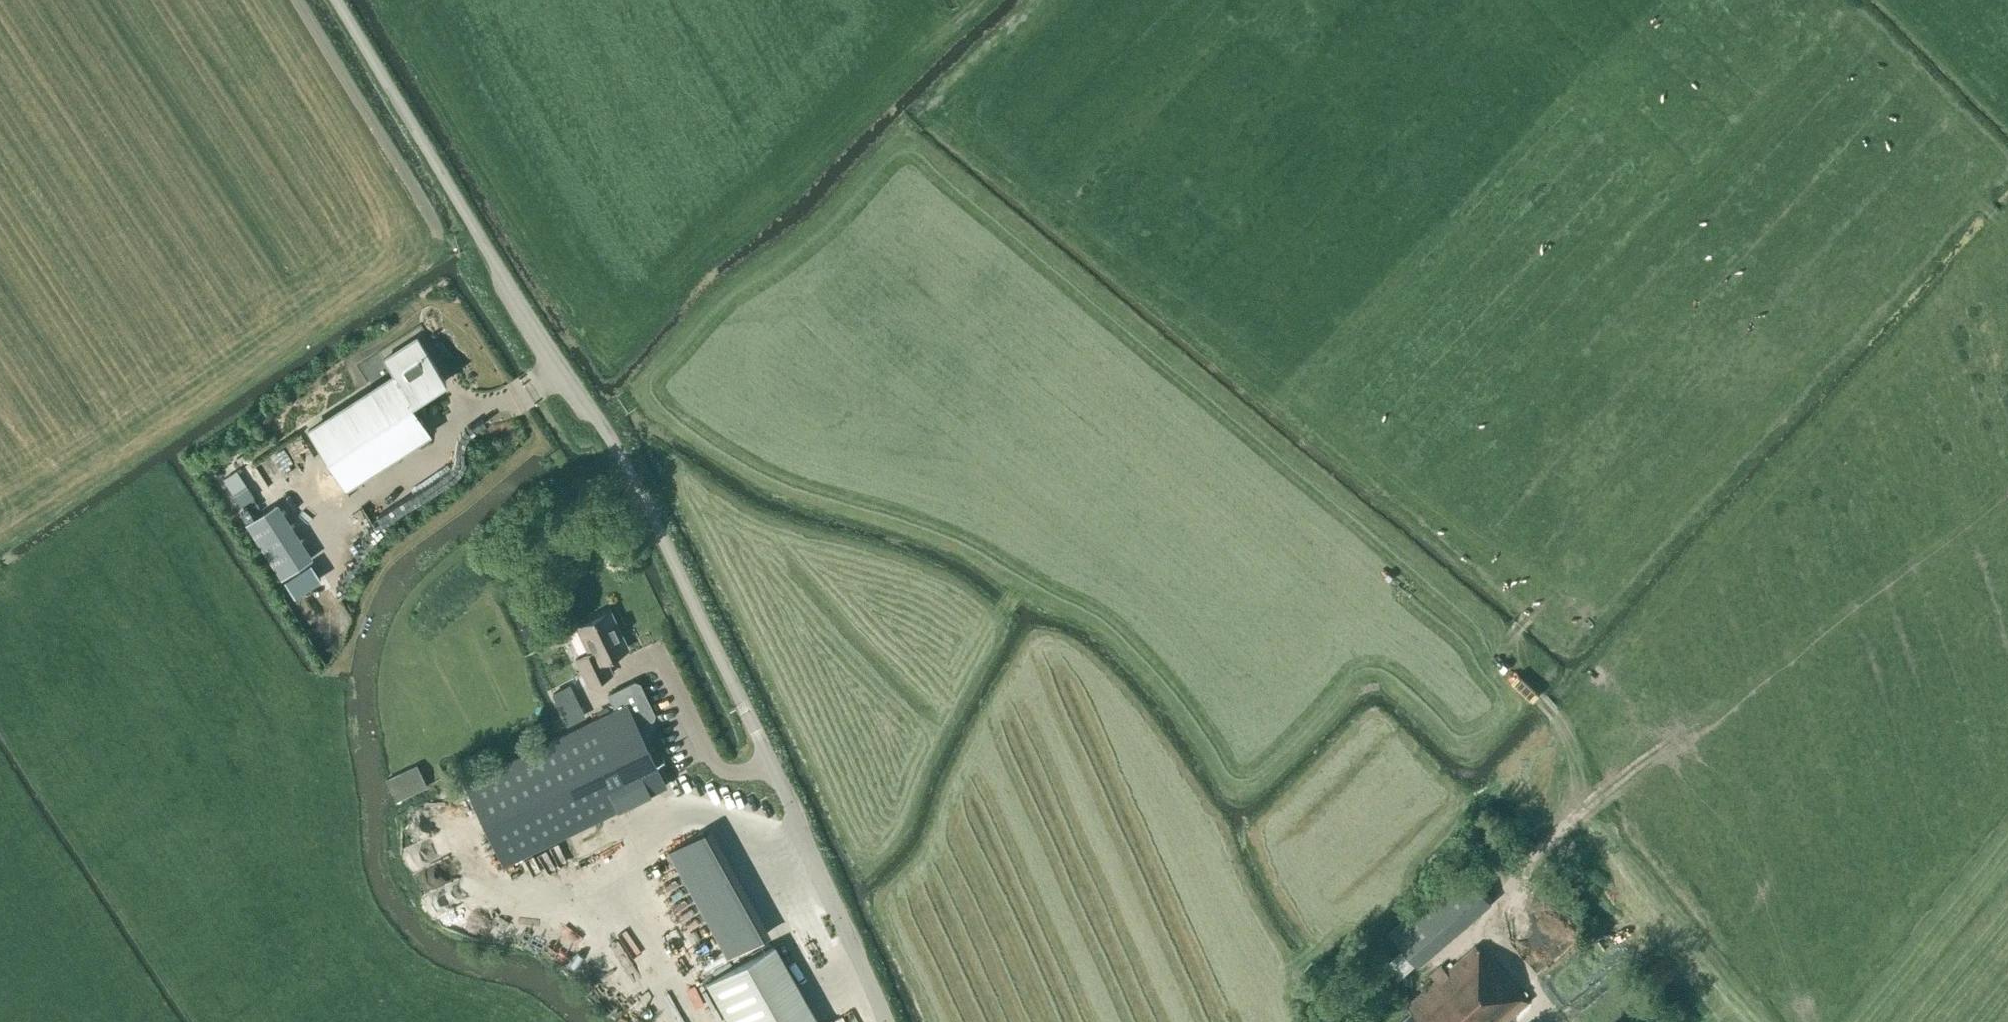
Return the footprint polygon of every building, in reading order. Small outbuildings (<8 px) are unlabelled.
[(417,338),(383,360),(393,377),(307,432),(343,486),(428,431),(411,403),(445,381),(417,338)] [(326,571),(279,494),(247,514),(294,590),(326,571)] [(611,674),(604,659),(626,649),(608,611),(577,626),(590,652),(576,659),(588,685),(611,674)] [(615,709),(463,783),(502,864),(665,785),(640,733),(643,731),(645,727),(642,723),(651,718),(653,713),(638,683),(634,682),(608,695),(615,709)] [(563,705),(559,707),(562,713),(565,719),(580,711),(577,706),(574,699),(570,701),(563,705)] [(426,787),(416,764),(386,779),(396,801),(426,787)] [(668,852),(726,956),(766,934),(708,829),(668,852)] [(1421,959),(1495,892),(1465,859),(1391,926),(1421,959)] [(705,982),(727,1021),(818,1021),(774,944),(705,982)] [(1530,1001),(1493,958),(1490,960),(1477,945),(1447,971),(1442,965),(1430,974),(1436,981),(1407,1005),(1412,1011),(1399,1021),(1506,1021),(1530,1001)]
